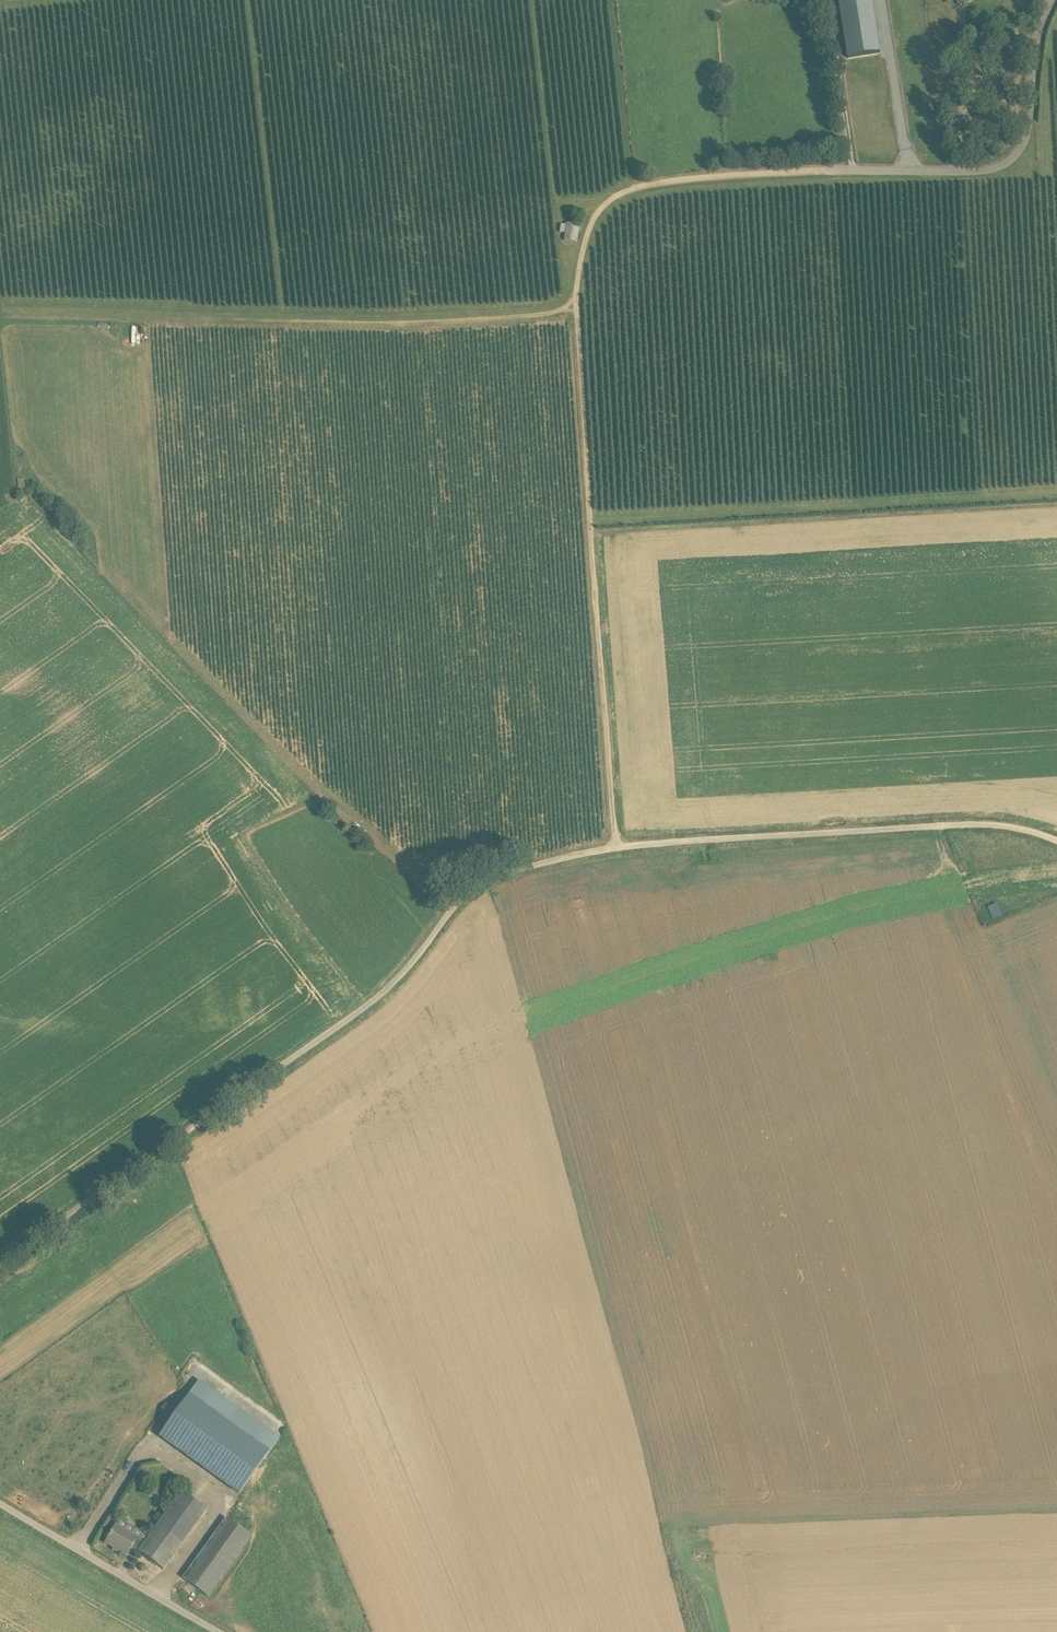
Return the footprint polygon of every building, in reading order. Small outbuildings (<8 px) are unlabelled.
[(853,58),(881,53),(873,0),(839,0),(848,59),(853,58)] [(561,224),(560,232),(565,233),(564,241),(577,243),(580,225),(566,223),(566,225),(561,224)] [(269,1452),(189,1394),(159,1436),(239,1494),(269,1452)] [(155,1473),(144,1469),(139,1480),(151,1484),(155,1473)] [(207,1510),(182,1492),(138,1552),(163,1570),(207,1510)] [(252,1536),(226,1518),(183,1578),(208,1597),(252,1536)] [(137,1538),(115,1526),(106,1543),(127,1555),(137,1538)]
